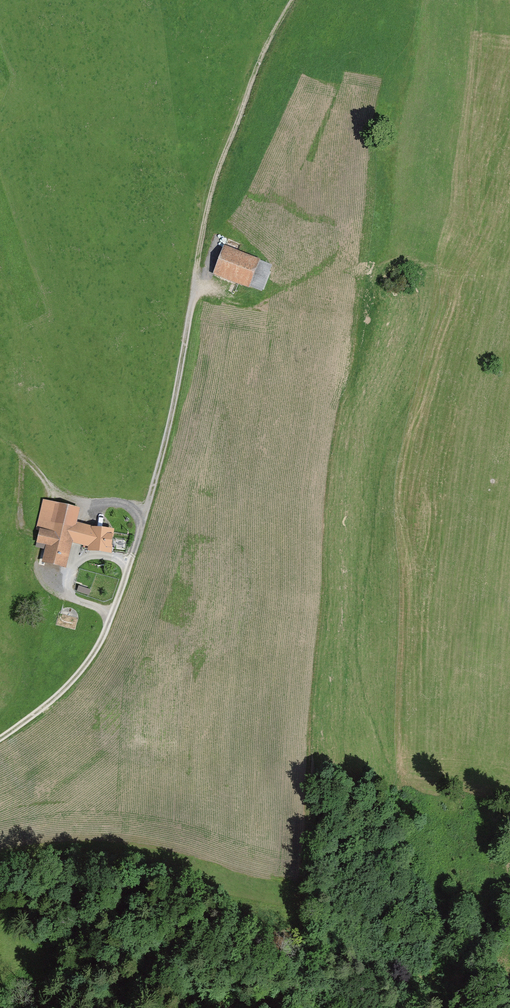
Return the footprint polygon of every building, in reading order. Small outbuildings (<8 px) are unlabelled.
[(271,266),(227,249),(216,276),(260,293),(271,266)] [(80,504),(44,499),(36,528),(39,528),(36,541),(45,542),(43,560),(66,566),(71,541),(89,548),(112,550),(115,527),(90,525),(77,521),(80,504)]
